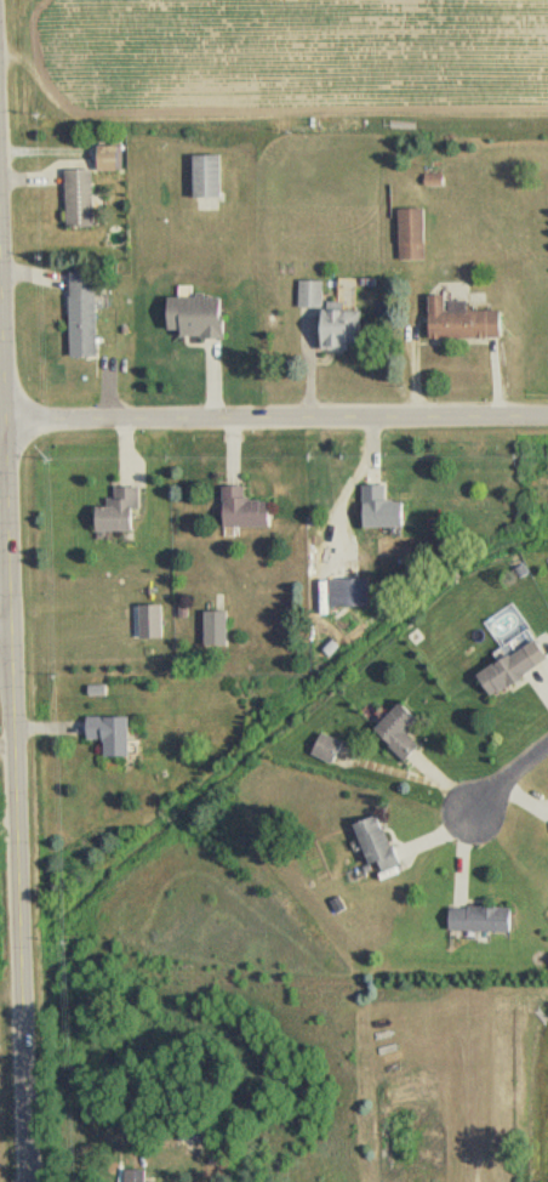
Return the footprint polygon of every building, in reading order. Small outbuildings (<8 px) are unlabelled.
[(115,167),(115,148),(98,148),(98,167),(115,167)] [(193,156),(193,198),(220,198),(220,156),(193,156)] [(66,170),(66,228),(92,228),(92,170),(66,170)] [(424,260),(424,209),(399,209),(399,260),(424,260)] [(69,272),(69,357),(96,357),(96,272),(69,272)] [(299,307),(323,307),(323,282),(299,282),(299,307)] [(179,337),(222,337),(222,297),(167,297),(167,333),(179,333),(179,337)] [(429,298),(429,339),(500,338),(500,310),(467,310),(467,298),(429,298)] [(360,310),(321,310),(321,350),(360,350),(360,310)] [(223,526),(269,526),(269,500),(245,500),(245,485),(223,485),(223,526)] [(402,527),(402,501),(386,501),(386,485),(363,485),(363,527),(402,527)] [(136,487),(111,487),(111,507),(96,507),(96,530),(136,530),(136,487)] [(367,607),(367,580),(329,580),(329,607),(367,607)] [(140,638),(162,638),(162,605),(140,605),(140,638)] [(227,611),(204,611),(204,646),(227,646),(227,611)] [(476,674),(489,696),(547,661),(535,639),(476,674)] [(406,733),(417,722),(400,704),(373,731),(403,762),(419,746),(406,733)] [(127,717),(86,717),(86,740),(104,740),(104,757),(127,757),(127,717)] [(310,754),(331,766),(342,744),(321,733),(310,754)] [(352,826),(370,866),(377,862),(382,872),(399,864),(377,815),(352,826)] [(449,931),(510,931),(510,908),(449,908),(449,931)] [(146,1170),(125,1170),(125,1181),(146,1181),(146,1170)]
